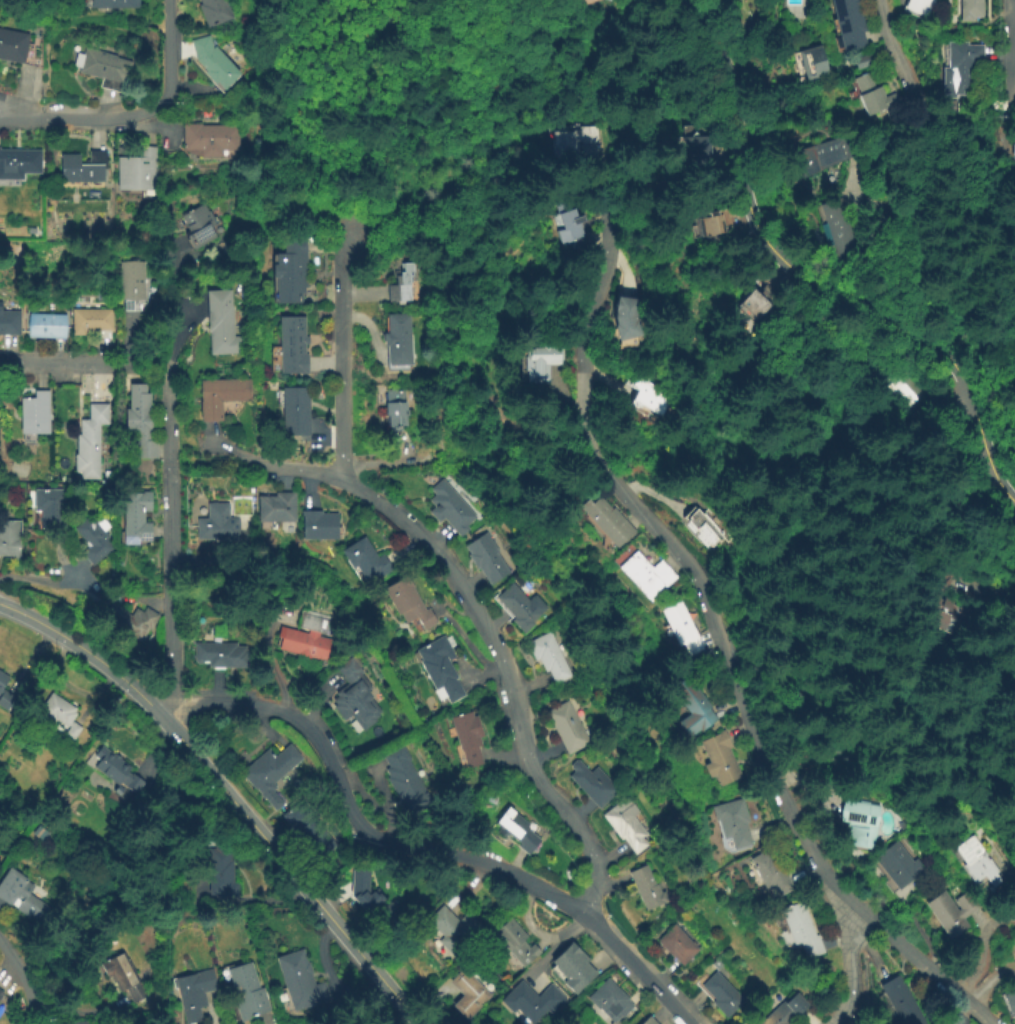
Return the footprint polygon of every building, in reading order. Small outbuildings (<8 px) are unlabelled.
[(92,8),(92,0),(139,0),(139,7),(92,8)] [(201,4),(199,0),(226,0),(233,19),(208,29),(198,5),(201,4)] [(842,50),(829,0),(859,0),(866,28),(861,30),(865,44),(842,50)] [(900,8),(904,0),(937,0),(927,21),(900,8)] [(961,22),(962,0),(983,0),(983,18),(975,18),(975,22),(961,22)] [(23,64),(0,59),(0,28),(29,34),(23,64)] [(212,49),(214,46),(242,74),(222,93),(203,74),(206,71),(195,60),(190,41),(208,35),(212,49)] [(827,72),(802,80),(793,49),(818,42),(827,72)] [(943,100),(943,67),(948,67),(947,43),(982,43),(982,67),(972,68),(973,99),(943,100)] [(123,93),(99,87),(101,79),(78,73),(79,68),(72,66),(76,52),(82,54),(84,47),(116,55),(116,58),(132,63),(123,93)] [(852,68),(849,56),(869,50),(873,62),(852,68)] [(864,115),(854,94),(859,92),(852,77),(867,70),(874,86),(878,84),(883,94),(892,90),(897,100),(864,115)] [(222,158),(202,159),(202,149),(183,149),(182,124),(237,123),(237,150),(221,150),(222,158)] [(550,153),(550,132),(575,131),(575,125),(596,124),(597,143),(574,144),(574,152),(550,153)] [(712,162),(677,162),(677,127),(697,127),(697,137),(713,137),(712,162)] [(797,176),(789,150),(844,134),(851,154),(797,176)] [(117,192),(117,158),(138,158),(138,147),(155,146),(156,197),(141,198),(141,191),(117,192)] [(22,181),(0,181),(0,150),(41,150),(41,173),(22,173),(22,181)] [(105,189),(79,189),(79,182),(59,182),(60,151),(79,152),(79,162),(88,162),(88,152),(106,152),(105,189)] [(835,256),(829,239),(824,241),(817,222),(823,220),(816,203),(839,194),(858,248),(835,256)] [(560,245),(554,231),(562,228),(553,206),(569,199),(576,218),(582,215),(584,221),(579,223),(584,235),(560,245)] [(193,253),(183,237),(189,234),(179,217),(202,203),(215,225),(211,227),(217,238),(193,253)] [(726,233),(698,239),(693,219),(721,213),(726,233)] [(300,303),(273,304),(272,254),(283,254),(283,237),(306,237),(307,288),(303,288),(303,295),(300,295),(300,303)] [(144,301),(120,301),(119,263),(144,263),(144,301)] [(388,302),(387,286),(393,285),(393,273),(399,273),(399,264),(414,263),(415,279),(410,279),(411,301),(403,301),(404,304),(396,304),(396,302),(388,302)] [(773,291),(767,299),(761,293),(767,285),(773,291)] [(759,323),(740,305),(756,289),(774,306),(759,323)] [(209,356),(206,292),(229,291),(231,337),(241,336),(241,354),(209,356)] [(616,317),(619,296),(642,300),(639,319),(644,335),(621,343),(616,326),(618,325),(616,317)] [(20,337),(0,337),(0,304),(1,304),(1,312),(21,312),(20,337)] [(109,312),(109,331),(83,331),(83,337),(71,337),(71,311),(109,312)] [(410,365),(384,366),(383,315),(408,314),(410,365)] [(65,340),(27,339),(28,315),(66,316),(65,340)] [(304,315),(304,353),(307,353),(307,372),(278,372),(278,315),(304,315)] [(549,382),(525,383),(525,356),(529,356),(529,346),(563,346),(563,365),(549,365),(549,382)] [(662,422),(630,407),(637,391),(629,387),(634,375),(675,395),(662,422)] [(221,422),(201,423),(199,380),(250,378),(250,400),(220,402),(221,422)] [(916,379),(920,422),(883,425),(879,382),(916,379)] [(159,459),(135,459),(134,433),(124,433),(123,410),(129,409),(128,386),(147,386),(148,440),(158,440),(159,459)] [(309,436),(282,437),(282,407),(277,407),(276,391),(281,391),(281,388),(307,387),(309,436)] [(47,435),(20,436),(19,390),(46,390),(47,435)] [(406,430),(388,430),(388,416),(384,416),(384,390),(402,390),(402,403),(406,403),(406,430)] [(99,480),(80,480),(79,473),(73,473),(73,455),(76,455),(76,436),(79,436),(79,421),(87,421),(87,406),(107,405),(108,426),(98,426),(99,480)] [(459,538),(443,520),(438,524),(427,513),(433,508),(428,501),(434,496),(428,490),(441,479),(475,517),(465,526),(469,530),(459,538)] [(64,528),(40,527),(41,511),(34,511),(34,489),(65,490),(64,528)] [(151,545),(123,545),(122,492),(150,492),(150,511),(142,511),(142,524),(151,524),(151,545)] [(294,523),(258,523),(258,497),(274,497),(274,493),(294,493),(294,523)] [(637,533),(619,550),(580,509),(589,500),(593,505),(603,497),(637,533)] [(195,541),(195,519),(205,519),(205,504),(228,504),(228,519),(239,519),(239,540),(195,541)] [(708,552),(679,520),(694,507),(700,514),(707,508),(734,539),(728,544),(723,538),(708,552)] [(303,541),(303,511),(321,511),(321,515),(338,514),(338,540),(303,541)] [(92,566),(80,553),(88,547),(73,530),(86,519),(92,525),(96,522),(108,537),(104,540),(112,549),(92,566)] [(13,557),(0,557),(0,533),(13,533),(13,557)] [(489,586),(478,570),(475,572),(465,557),(469,555),(463,547),(484,533),(499,553),(495,555),(508,574),(489,586)] [(375,579),(373,575),(364,580),(356,567),(351,569),(340,550),(362,537),(376,558),(382,555),(391,569),(375,579)] [(677,579),(652,604),(618,569),(637,551),(653,567),(660,561),(677,579)] [(436,625),(423,632),(420,628),(415,631),(410,622),(405,624),(400,614),(397,616),(383,590),(406,577),(425,611),(428,609),(436,625)] [(523,637),(510,623),(514,619),(494,599),(510,583),(528,601),(534,596),(547,609),(532,623),(535,625),(523,637)] [(973,643),(931,626),(944,595),(986,613),(973,643)] [(703,651),(689,657),(684,646),(679,649),(660,611),(679,602),(703,651)] [(160,617),(150,633),(147,631),(140,644),(102,622),(111,605),(130,617),(134,610),(140,614),(144,607),(160,617)] [(328,663),(310,659),(309,662),(296,658),(297,654),(279,650),(281,641),(276,639),(279,628),(306,635),(307,630),(296,627),(302,606),(309,608),(308,613),(332,619),(328,636),(318,633),(317,637),(333,641),(328,663)] [(554,685),(548,672),(544,674),(538,660),(534,662),(525,644),(549,633),(570,678),(554,685)] [(465,696),(449,705),(445,699),(438,702),(417,664),(420,662),(415,652),(442,636),(444,640),(449,637),(454,646),(449,649),(455,659),(447,663),(465,696)] [(248,669),(208,670),(208,664),(195,665),(194,643),(235,643),(235,648),(248,648),(248,669)] [(363,733),(361,730),(355,735),(348,726),(354,721),(350,716),(343,721),(332,707),(335,705),(332,701),(336,698),(333,694),(345,684),(333,668),(349,656),(362,672),(360,674),(371,688),(367,692),(372,698),(370,700),(379,712),(376,715),(378,717),(375,719),(377,722),(363,733)] [(8,713),(0,708),(0,675),(11,682),(6,688),(19,697),(8,713)] [(716,722),(702,732),(700,730),(690,737),(679,723),(691,715),(672,689),(689,677),(712,708),(709,711),(716,722)] [(73,741),(62,735),(67,727),(56,720),(53,724),(37,714),(51,693),(74,708),(71,713),(76,716),(72,723),(81,729),(73,741)] [(567,756),(544,713),(567,701),(590,743),(567,756)] [(465,770),(449,719),(470,712),(471,718),(477,716),(484,737),(478,738),(481,746),(477,747),(482,765),(465,770)] [(742,777),(721,788),(716,777),(710,779),(701,762),(706,759),(699,744),(725,731),(733,748),(729,750),(742,777)] [(274,813),(240,773),(267,749),(273,756),(288,743),(301,758),(272,784),(275,787),(272,790),(284,805),(274,813)] [(410,816),(402,801),(398,803),(386,780),(388,779),(383,770),(387,768),(380,755),(401,744),(410,760),(407,762),(432,805),(410,816)] [(126,805),(111,794),(116,786),(84,763),(91,754),(94,756),(102,746),(131,767),(127,771),(142,782),(126,805)] [(598,810),(568,778),(574,772),(568,767),(576,760),(589,774),(595,767),(618,791),(598,810)] [(635,856),(622,840),(620,841),(601,817),(625,797),(639,814),(633,818),(647,836),(643,840),(648,846),(635,856)] [(750,845),(733,850),(730,839),(724,841),(718,821),(714,822),(710,809),(743,799),(750,823),(744,824),(750,845)] [(873,851),(847,847),(849,829),(846,828),(846,823),(840,823),(843,801),(858,803),(858,801),(880,804),(873,851)] [(316,861),(280,817),(298,802),(335,846),(316,861)] [(530,857),(516,846),(518,843),(508,836),(505,840),(496,833),(499,828),(495,825),(507,807),(536,828),(532,835),(541,841),(530,857)] [(900,830),(895,825),(900,821),(905,825),(900,830)] [(53,832),(47,839),(35,831),(42,823),(53,832)] [(991,843),(1014,874),(1014,876),(996,890),(985,875),(974,883),(962,867),(965,865),(953,849),(971,835),(982,850),(991,843)] [(237,899),(207,899),(207,849),(212,849),(212,842),(228,842),(228,860),(232,860),(232,884),(237,884),(237,899)] [(924,870),(899,890),(874,859),(895,842),(912,863),(916,859),(924,870)] [(795,889),(778,898),(772,886),(764,890),(748,861),(768,850),(781,873),(785,871),(795,889)] [(645,914),(627,874),(645,866),(653,885),(655,884),(660,893),(663,892),(668,904),(645,914)] [(17,908),(0,897),(0,881),(8,868),(34,884),(28,893),(50,906),(39,925),(16,911),(17,908)] [(349,898),(351,871),(369,872),(368,890),(379,904),(391,904),(391,917),(368,917),(349,898)] [(952,943),(926,905),(946,891),(953,901),(971,888),(983,905),(965,917),(972,929),(952,943)] [(825,952),(806,960),(800,945),(794,947),(779,911),(800,903),(813,935),(817,933),(825,952)] [(453,960),(436,943),(442,937),(426,921),(441,906),(457,922),(467,912),(484,929),(453,960)] [(523,969),(492,935),(510,919),(526,937),(521,942),(526,947),(531,942),(540,953),(523,969)] [(682,967),(656,942),(673,924),(700,950),(682,967)] [(576,997),(562,983),(566,979),(550,963),(571,941),(590,960),(586,965),(597,975),(576,997)] [(295,1018),(274,960),(301,951),(313,986),(326,981),(334,1004),(295,1018)] [(118,992),(110,976),(105,978),(99,966),(122,954),(137,983),(118,992)] [(727,1019),(692,985),(716,961),(721,967),(716,972),(745,1001),(727,1019)] [(271,1014),(243,1023),(240,1023),(229,993),(232,992),(226,972),(249,964),(258,991),(263,990),(271,1014)] [(466,1022),(451,1007),(461,996),(448,983),(463,968),(492,996),(466,1022)] [(198,1009),(202,1023),(184,1023),(172,979),(211,969),(216,990),(203,994),(207,1007),(198,1009)] [(900,976),(927,1023),(898,1023),(878,988),(900,976)] [(633,1006),(615,1023),(613,1023),(586,997),(606,978),(633,1006)] [(546,1013),(535,1023),(529,1023),(516,1011),(511,1016),(499,1003),(520,981),(536,997),(548,985),(566,1002),(551,1018),(546,1013)] [(1000,996),(1014,990),(1014,1019),(1011,1021),(1000,996)] [(810,1006),(792,1023),(759,1023),(782,1002),(785,1004),(797,993),(810,1006)] [(649,1016),(657,1023),(641,1023),(649,1016)]
